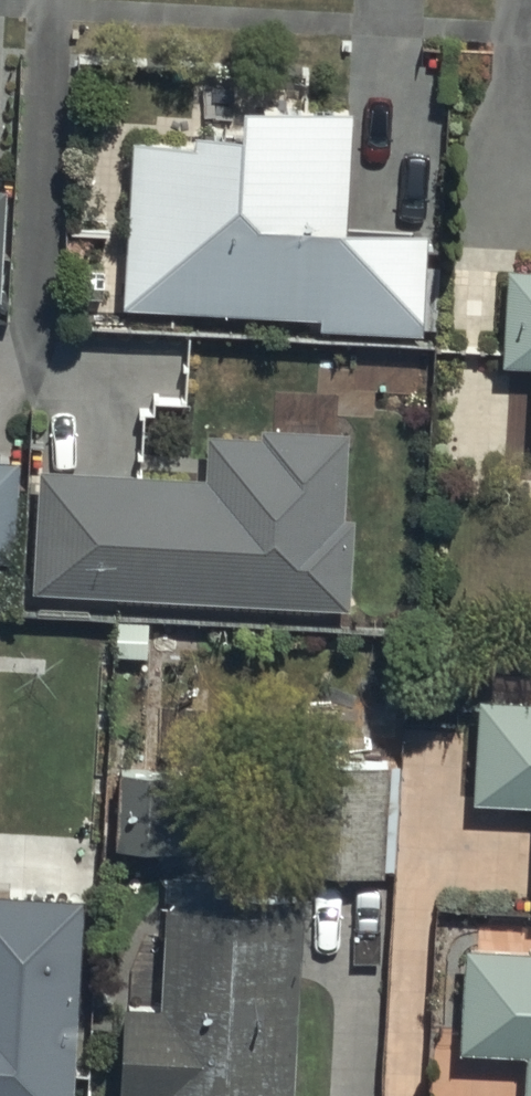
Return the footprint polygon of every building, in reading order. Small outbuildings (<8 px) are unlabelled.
[(196,146),(134,143),(127,311),(321,319),(321,331),(427,335),(431,236),(350,233),(355,114),(249,110),(248,140),(196,137),(196,146)] [(507,272),(502,368),(530,370),(530,273),(507,272)] [(206,479),(38,470),(31,600),(353,617),(358,520),(345,520),(349,436),(263,432),(262,444),(208,441),(206,479)] [(15,558),(19,462),(0,461),(0,558),(15,558)] [(482,702),(478,808),(530,810),(530,704),(482,702)] [(0,898),(0,1095),(77,1095),(86,902),(0,898)] [(171,911),(167,1007),(132,1006),(126,1095),(297,1095),(307,920),(171,911)] [(466,952),(463,1055),(527,1057),(525,1095),(530,1095),(530,954),(466,952)]
